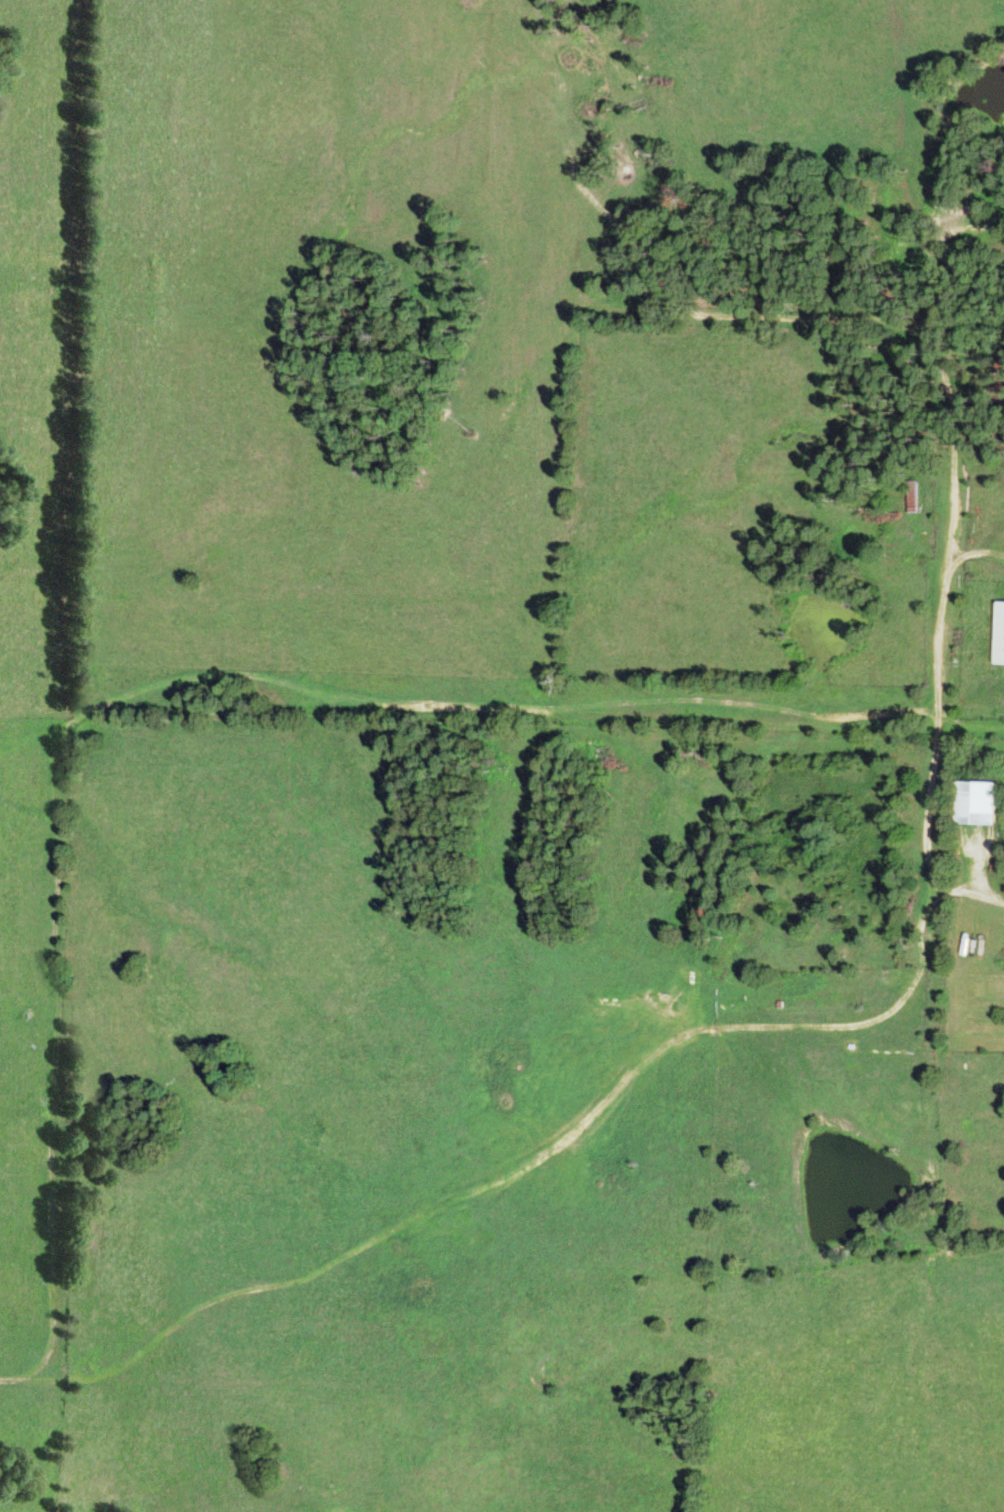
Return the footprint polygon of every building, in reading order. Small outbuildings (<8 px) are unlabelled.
[(970,783),(969,825),(1003,826),(1003,784),(970,783)]
